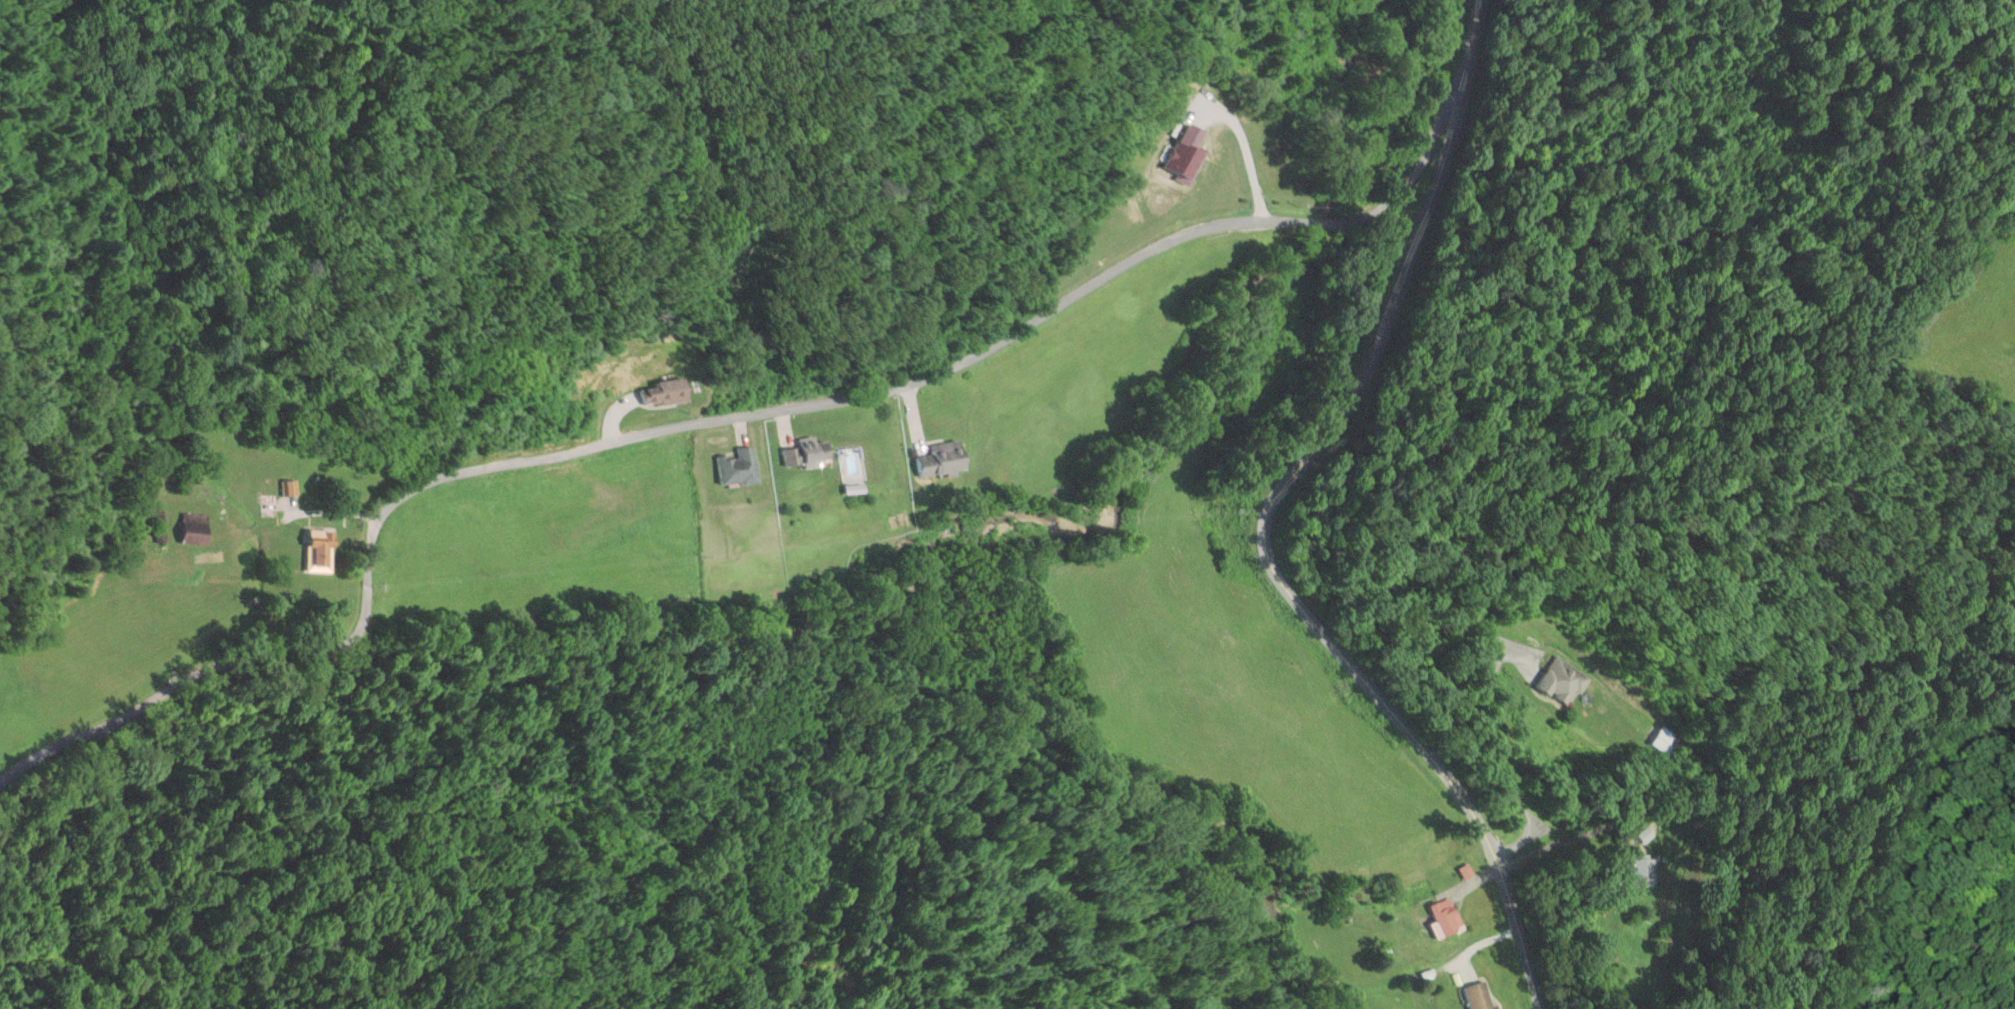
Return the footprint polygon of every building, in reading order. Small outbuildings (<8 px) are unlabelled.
[(646,408),(690,400),(686,379),(642,388),(646,408)] [(800,440),(802,448),(784,451),(787,470),(832,462),(829,441),(818,443),(817,437),(800,440)] [(932,455),(918,457),(921,478),(965,472),(961,441),(930,446),(932,455)] [(721,486),(758,484),(755,447),(738,448),(738,456),(719,458),(721,486)] [(282,481),(283,496),(298,496),(298,480),(282,481)] [(208,513),(172,513),(172,519),(164,519),(165,544),(209,544),(208,513)] [(333,573),(333,531),(307,531),(307,572),(333,573)] [(1571,709),(1591,676),(1557,656),(1537,688),(1571,709)] [(1649,744),(1669,757),(1681,738),(1661,725),(1649,744)] [(1439,940),(1466,928),(1452,897),(1431,906),(1438,922),(1432,924),(1439,940)] [(1469,1008),(1496,1008),(1488,981),(1464,988),(1469,1008)]
